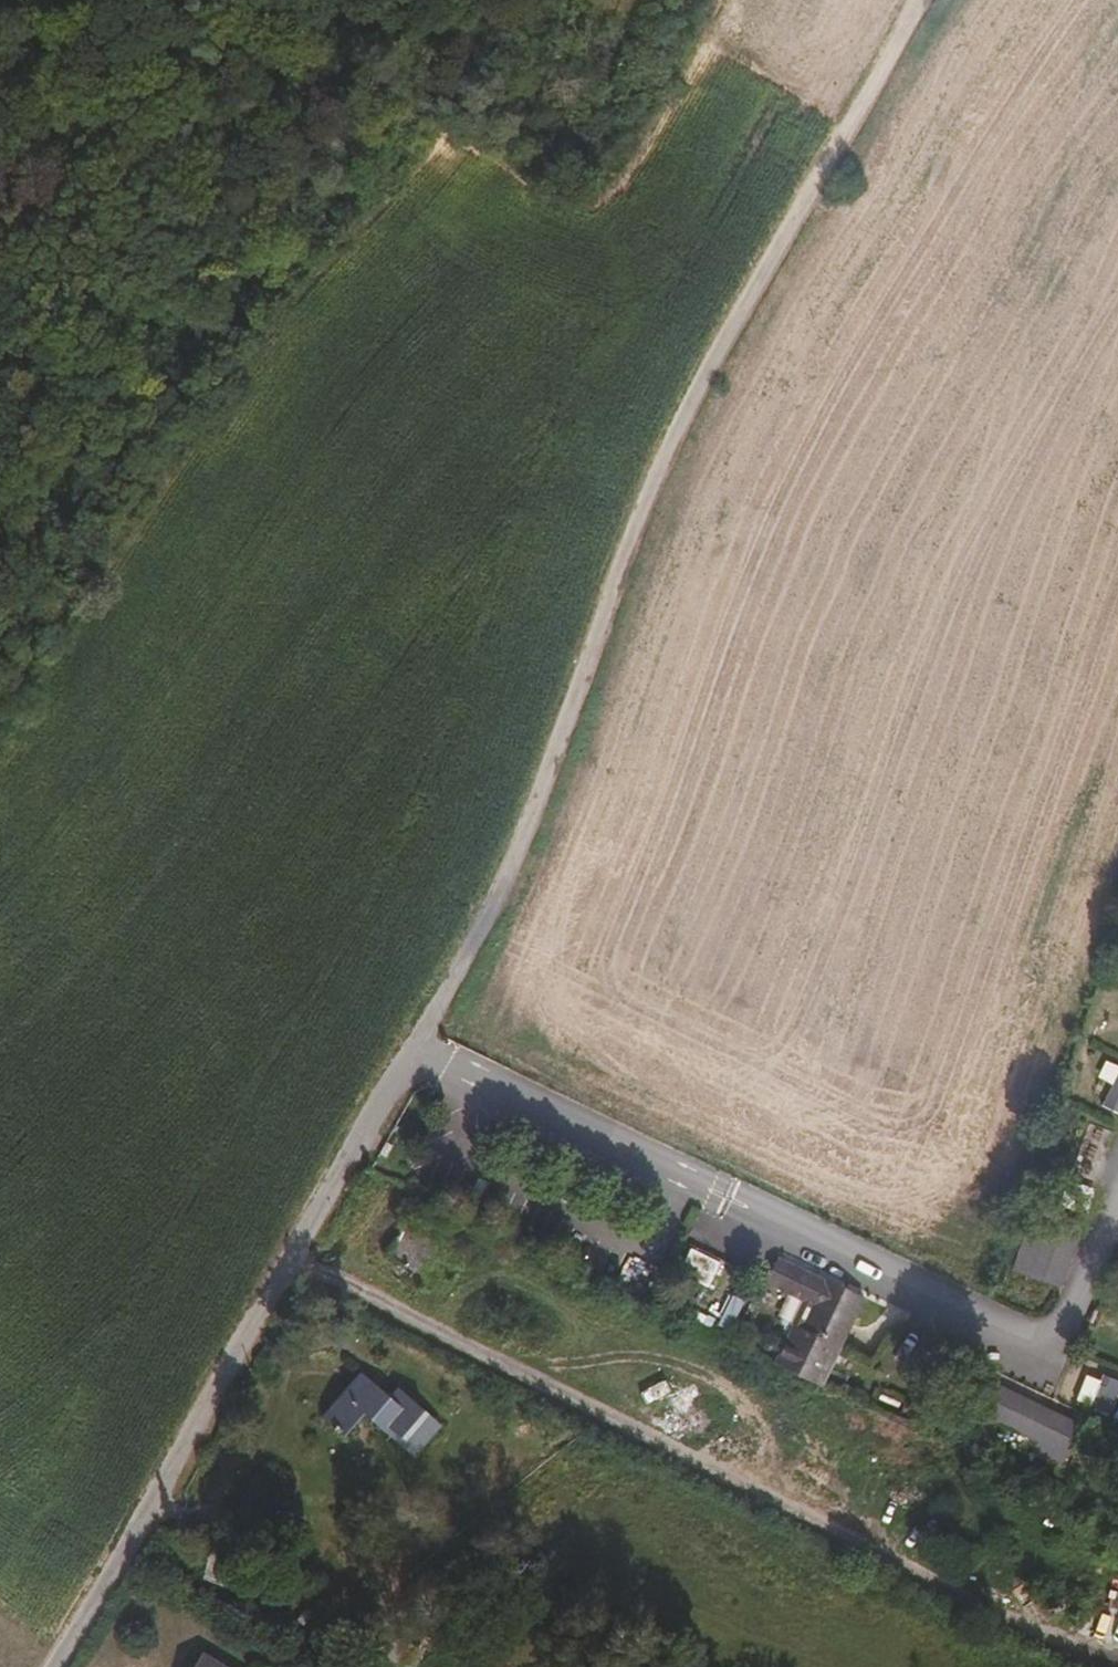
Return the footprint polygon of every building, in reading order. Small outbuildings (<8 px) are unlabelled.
[(1069,1182),(1062,1205),(1085,1213),(1093,1189),(1069,1182)] [(1049,1230),(1056,1209),(1051,1207),(1043,1228),(1049,1230)] [(1079,1241),(1089,1220),(1056,1209),(1049,1230),(1079,1241)] [(407,1264),(426,1230),(405,1218),(386,1253),(407,1264)] [(1034,1278),(1049,1230),(1043,1228),(1032,1224),(1015,1270),(1034,1278)] [(1062,1289),(1079,1241),(1049,1230),(1034,1278),(1062,1289)] [(679,1273),(710,1288),(722,1262),(691,1247),(679,1273)] [(842,1346),(867,1295),(831,1277),(829,1281),(783,1257),(770,1280),(815,1305),(805,1326),(842,1346)] [(442,1427),(399,1388),(389,1398),(362,1372),(323,1414),(345,1436),(365,1416),(415,1460),(442,1427)] [(1023,1429),(1035,1403),(997,1384),(976,1426),(998,1436),(1005,1421),(1023,1429)] [(1066,1468),(1091,1416),(1063,1403),(1058,1414),(1035,1403),(1023,1429),(1048,1441),(1041,1455),(1066,1468)] [(206,1653),(197,1666),(229,1666),(206,1653)]
